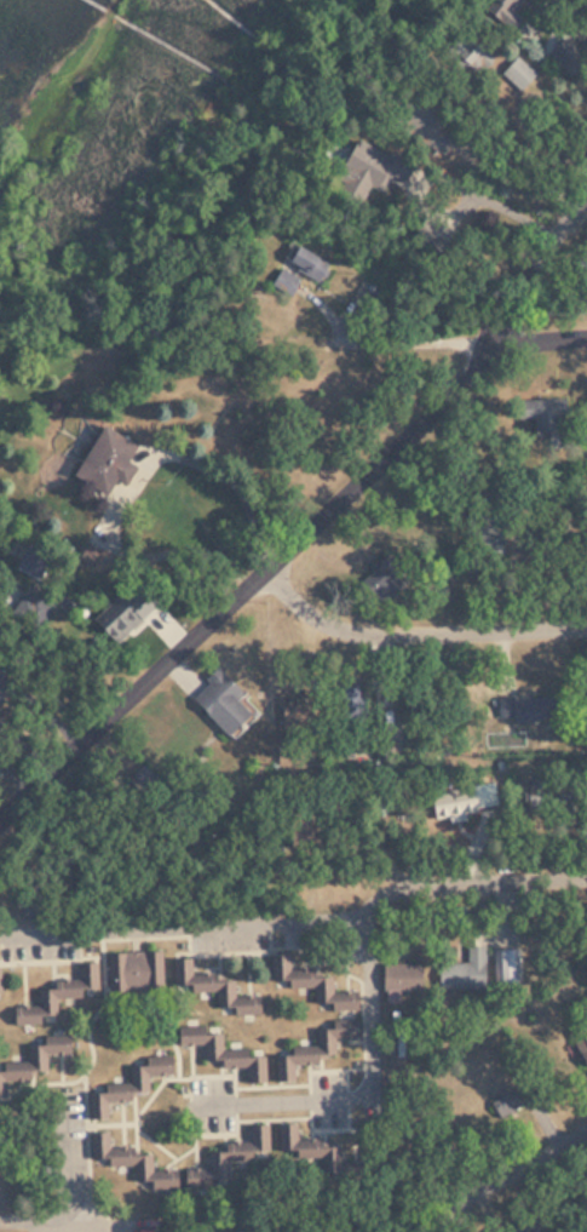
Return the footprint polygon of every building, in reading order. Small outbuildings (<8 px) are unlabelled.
[(522,16),(518,15),(525,0),(489,0),(484,11),(516,27),(522,16)] [(490,57),(466,30),(443,52),(468,78),(490,57)] [(536,73),(517,55),(500,73),(520,91),(536,73)] [(441,150),(454,126),(404,101),(392,124),(441,150)] [(355,137),(335,171),(373,191),(384,172),(402,182),(409,167),(355,137)] [(328,262),(293,242),(270,285),(289,296),(300,274),(317,282),(328,262)] [(510,399),(510,424),(556,424),(556,399),(510,399)] [(125,463),(134,446),(98,426),(71,477),(105,495),(113,481),(125,486),(134,468),(125,463)] [(474,551),(496,551),(495,525),(474,525),(474,551)] [(402,583),(384,558),(358,577),(375,602),(402,583)] [(238,692),(219,670),(190,698),(224,734),(247,712),(234,697),(238,692)] [(503,723),(552,717),(548,694),(500,700),(503,723)] [(432,823),(476,813),(470,785),(426,796),(432,823)] [(466,945),(466,962),(439,962),(439,987),(484,989),(484,945),(466,945)] [(108,951),(108,991),(161,991),(161,951),(108,951)] [(499,951),(500,982),(522,981),(520,951),(499,951)] [(356,1009),(356,990),(332,991),(330,975),(310,975),(310,969),(288,969),(288,953),(270,953),(271,987),(312,986),(312,1002),(324,1001),(324,1010),(356,1009)] [(214,991),(214,1005),(232,1004),(232,1013),(258,1013),(258,997),(234,998),(234,978),(191,979),(190,957),(172,957),(173,992),(214,991)] [(97,996),(96,962),(77,962),(77,984),(35,985),(36,1005),(11,1007),(11,1024),(56,1022),(56,997),(97,996)] [(418,962),(380,962),(380,990),(418,990),(418,962)] [(586,1076),(586,1030),(582,1024),(558,1042),(583,1078),(586,1076)] [(274,1078),(293,1078),(292,1062),(320,1062),(318,1053),(333,1053),(333,1037),(355,1037),(355,1026),(313,1027),(315,1050),(272,1052),(274,1078)] [(244,1066),(244,1079),(264,1079),(263,1053),(220,1055),(220,1032),(175,1033),(175,1043),(202,1043),(202,1060),(215,1059),(217,1067),(244,1066)] [(45,1078),(45,1052),(68,1052),(68,1037),(27,1036),(25,1064),(0,1063),(0,1078),(45,1078)] [(126,1060),(127,1085),(86,1088),(87,1117),(105,1114),(105,1101),(131,1100),(131,1089),(146,1088),(145,1075),(169,1073),(168,1059),(126,1060)] [(491,1082),(465,1094),(482,1128),(507,1116),(491,1082)] [(271,1165),(269,1122),(247,1123),(248,1146),(209,1148),(211,1168),(271,1165)] [(322,1171),(340,1171),(340,1145),(299,1145),(299,1122),(280,1122),(280,1159),(322,1159),(322,1171)] [(150,1152),(108,1152),(108,1130),(88,1130),(88,1157),(102,1157),(102,1165),(132,1164),(132,1179),(152,1179),(152,1185),(175,1185),(175,1168),(150,1168),(150,1152)]
